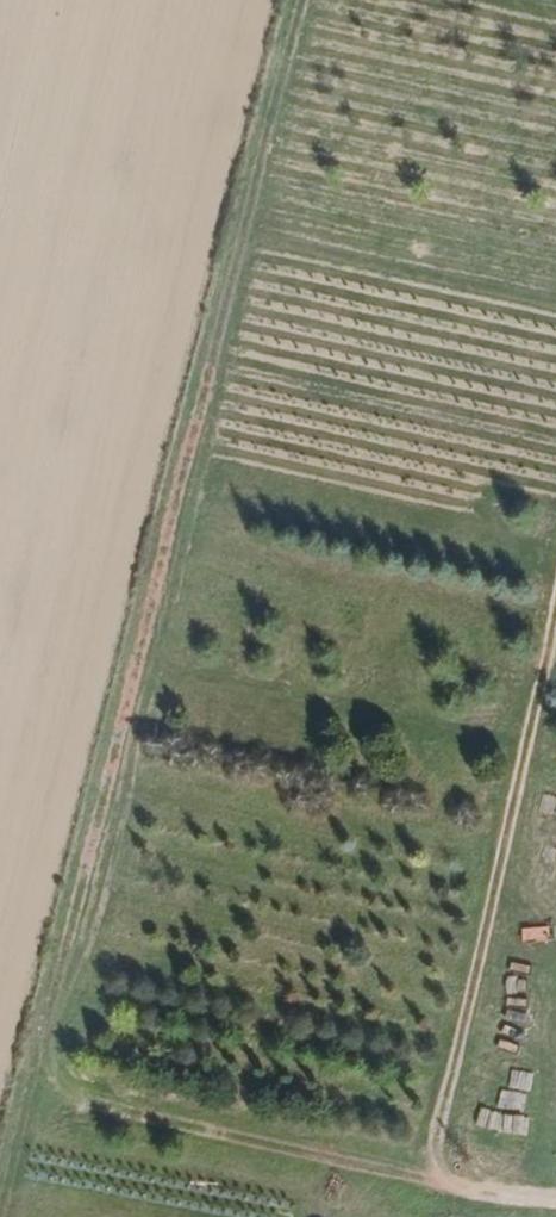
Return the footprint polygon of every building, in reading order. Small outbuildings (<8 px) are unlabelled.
[(496,1132),(499,1111),(481,1108),(477,1128),(496,1132)]
